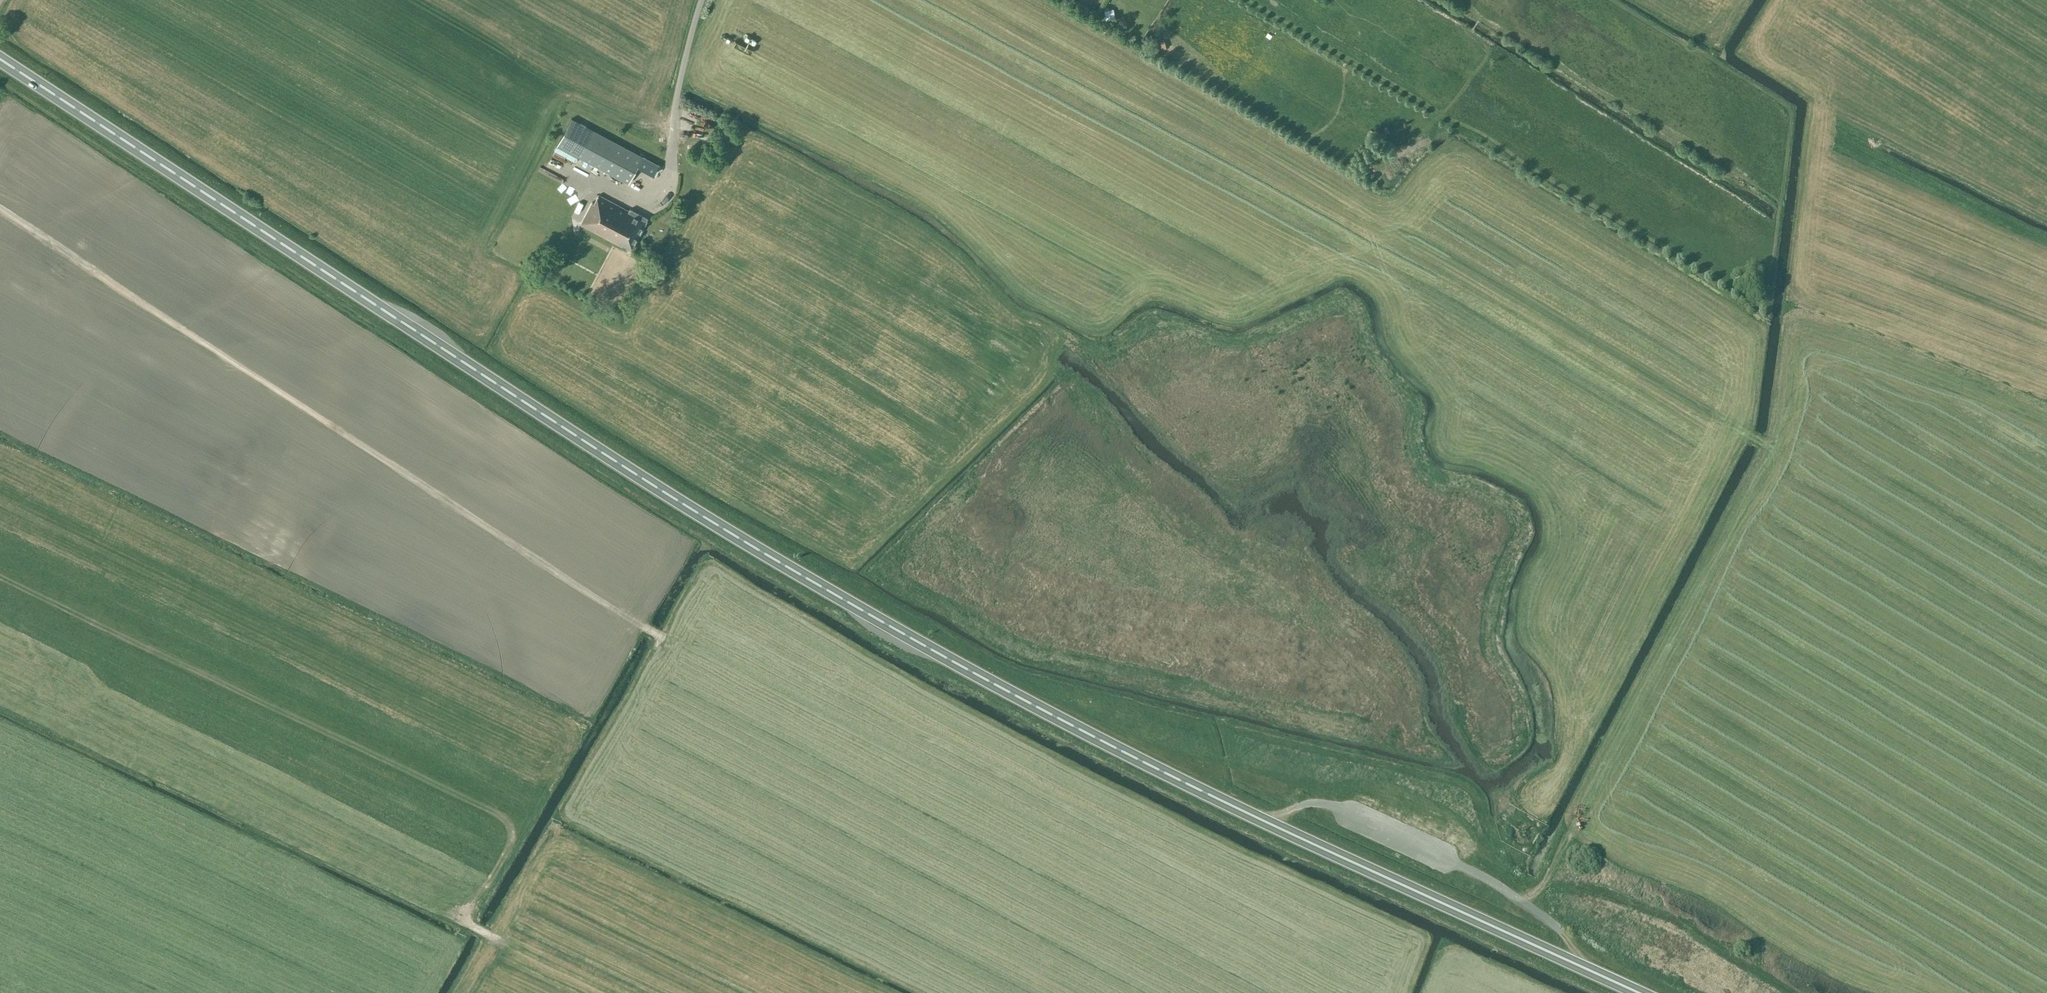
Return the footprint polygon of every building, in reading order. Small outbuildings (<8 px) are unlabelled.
[(1121,10),(1109,10),(1109,19),(1121,20),(1121,10)] [(1130,26),(1134,36),(1144,31),(1139,22),(1130,26)] [(628,183),(643,156),(571,118),(561,135),(557,145),(628,183)] [(592,201),(580,223),(631,250),(647,217),(630,208),(629,210),(598,194),(594,202),(592,201)]
